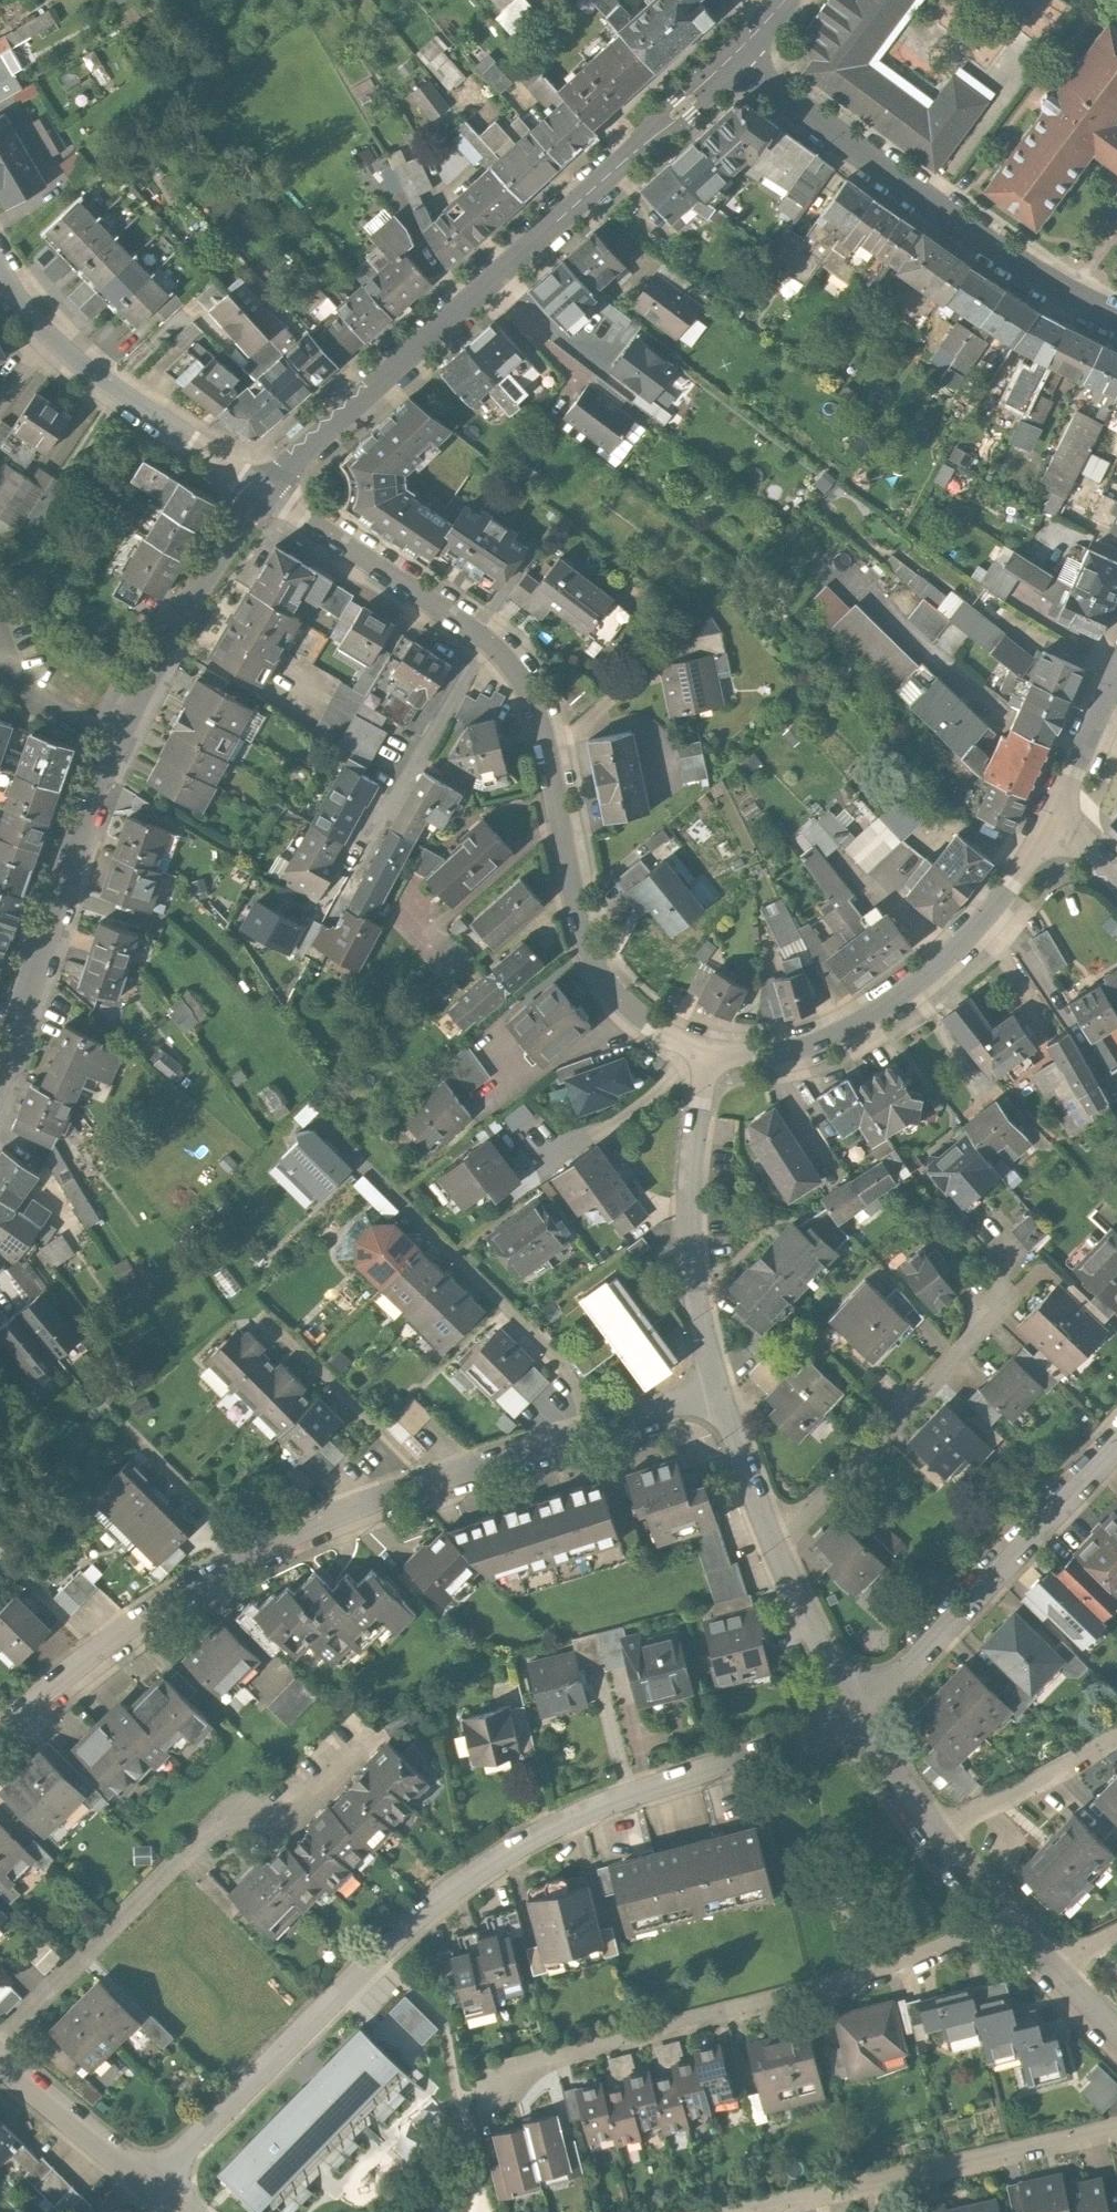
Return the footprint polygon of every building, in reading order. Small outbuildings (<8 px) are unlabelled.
[(502,11),(514,0),(493,0),(502,11)] [(622,6),(616,0),(592,0),(610,19),(622,6)] [(623,34),(660,75),(662,76),(721,22),(704,4),(707,0),(658,0),(656,2),(632,23),(628,18),(632,14),(624,4),(622,6),(610,19),(623,34)] [(936,172),(996,93),(960,66),(934,101),(881,56),(924,0),(856,0),(855,1),(854,0),(828,0),(794,46),(815,60),(804,74),(936,172)] [(49,11),(5,36),(12,49),(56,24),(49,11)] [(986,188),(1037,225),(1041,219),(1046,219),(1055,206),(1054,201),(1063,188),(1068,188),(1077,175),(1076,170),(1092,149),(1116,168),(1116,128),(1111,123),(1116,115),(1116,30),(1109,24),(1104,32),(1100,32),(1090,46),(1091,50),(1081,63),(1078,63),(1068,76),(1069,79),(1056,95),(1052,93),(1048,93),(1041,102),(1042,109),(1045,110),(1036,123),(1031,124),(1021,136),(1022,141),(1005,164),(1001,163),(992,176),(992,180),(986,188)] [(623,34),(560,92),(568,100),(597,132),(660,75),(623,34)] [(416,53),(450,92),(468,77),(445,51),(449,47),(438,35),(416,53)] [(9,50),(12,49),(5,36),(0,39),(0,55),(9,50)] [(9,50),(0,55),(0,73),(17,64),(9,50)] [(518,77),(553,115),(568,100),(560,92),(534,62),(518,77)] [(514,83),(497,64),(484,75),(501,94),(514,83)] [(0,83),(0,103),(14,95),(17,94),(8,78),(0,83)] [(430,81),(411,95),(431,121),(450,107),(430,81)] [(17,94),(14,95),(20,106),(40,95),(34,84),(17,94)] [(600,137),(597,132),(568,100),(553,115),(548,120),(534,132),(567,168),(600,137)] [(735,106),(697,141),(734,179),(742,171),(749,163),(754,167),(779,129),(750,106),(735,106)] [(534,132),(548,120),(535,107),(522,119),(534,132)] [(0,117),(0,201),(4,208),(45,185),(5,114),(0,117)] [(47,115),(34,123),(54,157),(67,149),(47,115)] [(503,161),(480,136),(465,118),(451,130),(457,136),(451,140),(486,177),(495,168),(503,161)] [(514,126),(526,139),(534,132),(522,119),(514,126)] [(503,161),(519,146),(497,121),(480,136),(503,161)] [(818,158),(779,129),(754,167),(765,175),(791,194),(818,158)] [(495,168),(528,204),(567,168),(534,132),(526,139),(519,146),(503,161),(495,168)] [(697,141),(671,166),(702,201),(718,210),(731,198),(727,193),(737,183),(734,179),(697,141)] [(388,155),(415,212),(427,206),(422,196),(436,189),(420,157),(408,163),(401,149),(388,155)] [(79,151),(59,166),(72,183),(91,169),(79,151)] [(369,157),(356,168),(368,181),(381,170),(369,157)] [(835,171),(818,158),(791,194),(780,208),(797,220),(835,171)] [(761,182),(765,175),(754,167),(749,163),(742,171),(761,182)] [(671,166),(642,191),(678,232),(687,224),(682,219),(693,209),(702,201),(671,166)] [(495,168),(486,177),(449,212),(482,247),(528,204),(495,168)] [(847,234),(875,198),(847,177),(820,214),(847,234)] [(766,180),(759,191),(780,204),(787,193),(766,180)] [(876,254),(902,218),(875,198),(847,234),(854,239),(849,247),(858,254),(864,245),(876,254)] [(97,221),(77,201),(45,232),(54,241),(64,253),(97,221)] [(702,201),(693,209),(710,220),(718,210),(702,201)] [(415,212),(426,234),(436,225),(427,206),(415,212)] [(482,247),(449,212),(436,225),(426,234),(453,274),(482,247)] [(847,234),(820,214),(803,239),(791,230),(770,260),(808,288),(825,265),(847,234)] [(380,246),(394,263),(405,253),(408,256),(416,247),(410,231),(396,216),(372,237),(380,246)] [(899,271),(926,234),(902,218),(876,254),(883,260),(899,271)] [(83,271),(115,240),(97,221),(64,253),(76,266),(83,271)] [(565,257),(594,290),(624,264),(596,231),(565,257)] [(854,239),(847,234),(825,265),(852,286),(876,254),(864,245),(858,254),(849,247),(854,239)] [(948,304),(974,267),(926,234),(899,271),(897,275),(945,309),(948,304)] [(100,290),(133,257),(115,240),(83,271),(90,279),(100,290)] [(64,253),(54,241),(33,260),(44,272),(64,253)] [(367,257),(381,274),(394,263),(380,246),(367,257)] [(76,266),(64,253),(44,272),(55,285),(76,266)] [(366,287),(395,321),(435,287),(408,256),(405,253),(394,263),(381,274),(366,287)] [(883,260),(876,254),(852,286),(842,301),(859,312),(874,292),(869,289),(884,267),(883,260)] [(119,308),(152,277),(133,257),(100,290),(112,302),(119,308)] [(565,257),(528,290),(557,323),(560,321),(571,332),(591,314),(581,303),(594,290),(565,257)] [(981,326),(1006,289),(974,267),(948,304),(981,326)] [(631,306),(679,342),(703,310),(705,307),(689,295),(657,271),(631,306)] [(170,296),(152,277),(119,308),(137,327),(155,310),(170,296)] [(100,290),(90,279),(70,298),(80,309),(100,290)] [(271,342),(283,355),(299,342),(243,280),(229,294),(271,342)] [(198,299),(208,311),(229,294),(218,281),(198,299)] [(697,285),(689,295),(705,307),(703,310),(711,316),(720,302),(697,285)] [(395,321),(366,287),(338,311),(341,314),(367,343),(368,345),(395,321)] [(907,297),(894,289),(881,308),(894,317),(907,297)] [(996,336),(1016,349),(1040,312),(1006,289),(981,326),(996,336)] [(112,302),(100,290),(80,309),(91,321),(112,302)] [(170,296),(155,310),(165,321),(184,303),(174,292),(170,296)] [(271,342),(229,294),(208,311),(251,360),(271,342)] [(604,298),(596,309),(615,323),(617,321),(626,327),(632,319),(604,298)] [(750,308),(743,302),(734,313),(741,319),(750,308)] [(1070,330),(1040,312),(1016,349),(1038,362),(1051,368),(1070,330)] [(367,343),(341,314),(314,338),(340,366),(367,343)] [(495,322),(467,346),(520,407),(532,396),(513,374),(529,360),(495,322)] [(194,323),(174,341),(184,351),(204,333),(194,323)] [(975,335),(959,323),(932,360),(949,371),(975,335)] [(996,336),(981,326),(975,335),(949,371),(941,382),(956,393),(996,336)] [(1070,330),(1051,368),(1064,375),(1082,385),(1102,346),(1070,330)] [(299,342),(283,355),(317,392),(343,369),(340,366),(314,338),(309,332),(299,342)] [(636,339),(613,370),(641,391),(651,399),(674,369),(636,339)] [(271,342),(251,360),(242,368),(258,380),(283,355),(271,342)] [(167,374),(183,392),(216,359),(199,344),(167,374)] [(467,346),(439,370),(474,410),(491,395),(511,419),(522,409),(520,407),(467,346)] [(1102,346),(1082,385),(1108,397),(1104,406),(1112,410),(1116,401),(1116,400),(1116,353),(1102,346)] [(9,363),(0,347),(0,368),(9,363)] [(317,392),(283,355),(258,380),(293,414),(317,392)] [(183,392),(217,418),(249,388),(216,359),(183,392)] [(1051,368),(1038,362),(1025,387),(1039,394),(1051,368)] [(1029,412),(1025,422),(1042,430),(1056,401),(1052,399),(1064,375),(1051,368),(1039,394),(1029,412)] [(293,414),(258,380),(249,388),(217,418),(250,443),(261,442),(293,414)] [(1039,394),(1025,387),(1018,383),(1009,402),(1029,412),(1039,394)] [(589,384),(564,418),(612,453),(637,419),(589,384)] [(860,396),(847,386),(839,395),(852,406),(860,396)] [(651,399),(641,391),(633,402),(664,426),(672,416),(651,399)] [(72,418),(37,394),(13,430),(11,434),(37,452),(45,457),(72,418)] [(349,499),(346,510),(408,493),(406,478),(454,430),(411,397),(338,466),(343,470),(347,478),(349,489),(349,499)] [(1112,410),(1104,406),(1096,421),(1106,426),(1112,410)] [(1096,421),(1078,411),(1038,486),(1053,494),(1065,501),(1081,473),(1091,454),(1106,426),(1096,421)] [(13,430),(1,422),(0,423),(0,449),(11,434),(13,430)] [(1042,430),(1025,422),(1014,444),(1034,454),(1045,432),(1042,430)] [(408,493),(441,516),(484,455),(454,430),(406,478),(408,493)] [(37,452),(11,434),(0,449),(0,451),(26,469),(37,452)] [(975,457),(957,447),(950,460),(967,470),(975,457)] [(1110,463),(1091,454),(1081,473),(1099,483),(1110,463)] [(146,491),(170,506),(183,484),(146,462),(133,483),(146,491)] [(0,474),(0,517),(18,530),(21,526),(46,491),(32,481),(7,464),(0,474)] [(946,466),(935,484),(946,490),(956,472),(946,466)] [(40,469),(32,481),(46,491),(54,478),(40,469)] [(75,493),(54,478),(46,491),(21,526),(42,541),(75,493)] [(730,478),(720,480),(722,489),(732,487),(730,478)] [(170,506),(167,511),(205,534),(221,507),(183,484),(170,506)] [(143,496),(167,511),(170,506),(146,491),(143,496)] [(441,516),(408,493),(346,510),(428,566),(439,550),(456,527),(441,516)] [(1065,501),(1053,494),(1043,511),(1056,518),(1065,501)] [(1116,508),(1116,502),(1105,496),(1092,523),(1114,533),(1116,526),(1116,516),(1114,514),(1116,508)] [(837,508),(828,500),(820,510),(828,517),(837,508)] [(469,508),(456,527),(439,550),(498,592),(516,566),(528,549),(518,542),(521,538),(484,512),(481,517),(469,508)] [(167,511),(149,540),(188,563),(205,534),(167,511)] [(0,517),(0,555),(18,530),(0,517)] [(275,538),(248,586),(289,610),(298,594),(315,605),(330,581),(331,578),(275,538)] [(125,580),(164,603),(188,563),(149,540),(125,580)] [(533,543),(528,549),(516,566),(527,574),(543,551),(533,543)] [(1005,547),(994,564),(1004,570),(1015,554),(1005,547)] [(1090,552),(1072,591),(1113,610),(1116,602),(1116,565),(1090,552)] [(952,621),(994,655),(1009,637),(953,591),(948,597),(893,553),(883,566),(926,601),(952,621)] [(1057,622),(1072,591),(1015,554),(1004,570),(1019,580),(1054,603),(1048,617),(1057,622)] [(631,613),(559,559),(540,585),(523,608),(543,623),(553,610),(604,649),(631,613)] [(1019,580),(1004,570),(994,564),(989,573),(982,583),(1006,599),(1019,580)] [(989,573),(981,567),(974,577),(982,583),(989,573)] [(523,608),(540,585),(528,576),(511,599),(523,608)] [(330,581),(315,605),(337,619),(352,595),(330,581)] [(248,586),(209,652),(262,683),(301,617),(289,610),(248,586)] [(833,629),(851,611),(826,586),(808,605),(833,629)] [(1113,610),(1072,591),(1057,622),(1098,642),(1113,610)] [(939,611),(926,601),(911,620),(935,644),(952,621),(939,611)] [(379,648),(393,625),(362,606),(333,653),(363,672),(368,664),(368,665),(379,648)] [(894,689),(917,666),(856,606),(851,611),(833,629),(894,689)] [(687,641),(723,633),(713,618),(683,626),(687,641)] [(692,662),(716,657),(728,654),(723,633),(687,641),(692,662)] [(391,655),(400,661),(413,640),(403,634),(391,655)] [(1075,703),(1089,674),(1043,652),(1039,660),(1009,637),(994,655),(1030,682),(1036,685),(1075,703)] [(430,696),(451,665),(413,640),(400,661),(396,668),(402,672),(392,687),(421,706),(428,694),(430,696)] [(368,664),(363,672),(354,689),(367,697),(391,655),(379,648),(368,665),(368,664)] [(733,677),(728,654),(716,657),(721,680),(733,677)] [(721,680),(716,657),(692,662),(661,669),(671,719),(727,707),(721,680)] [(992,759),(1002,738),(921,662),(917,666),(894,689),(955,751),(966,762),(980,747),(992,759)] [(183,699),(185,700),(238,731),(252,706),(197,674),(183,699)] [(354,689),(343,683),(314,736),(335,752),(336,750),(357,713),(364,702),(367,697),(354,689)] [(1075,703),(1036,685),(1013,734),(1052,752),(1075,703)] [(453,729),(462,734),(467,723),(493,717),(505,696),(494,689),(489,698),(481,693),(476,700),(466,695),(455,716),(459,718),(453,729)] [(170,726),(172,727),(227,759),(241,733),(238,731),(185,700),(170,726)] [(385,715),(364,702),(357,713),(378,727),(385,715)] [(385,732),(378,727),(357,713),(336,750),(351,758),(364,767),(366,767),(385,732)] [(462,734),(448,757),(482,776),(507,769),(493,717),(467,723),(462,734)] [(8,742),(14,724),(0,719),(0,765),(8,742)] [(22,747),(14,770),(60,786),(75,743),(28,727),(22,747)] [(158,751),(160,753),(216,785),(229,760),(227,759),(172,727),(158,751)] [(632,731),(588,740),(605,818),(648,809),(632,731)] [(1052,752),(1013,734),(1009,741),(1002,738),(992,759),(982,779),(991,786),(1028,803),(1052,752)] [(8,742),(0,765),(0,766),(14,770),(22,747),(8,742)] [(701,744),(678,749),(686,785),(709,780),(701,744)] [(766,747),(738,768),(745,777),(773,756),(766,747)] [(980,747),(966,762),(977,773),(982,779),(992,759),(980,747)] [(966,762),(955,751),(944,761),(966,784),(977,773),(966,762)] [(160,753),(146,777),(204,811),(218,786),(216,785),(160,753)] [(364,767),(351,758),(312,825),(342,842),(365,802),(367,803),(379,784),(360,774),(364,767)] [(7,790),(14,770),(0,766),(0,787),(7,790)] [(868,773),(860,766),(852,774),(859,781),(868,773)] [(60,786),(14,770),(7,790),(4,799),(50,814),(60,786)] [(460,794),(424,773),(392,829),(414,841),(427,818),(442,826),(460,794)] [(1028,803),(991,786),(977,817),(1014,835),(1028,803)] [(843,847),(870,875),(904,842),(931,817),(907,792),(881,817),(858,839),(831,811),(819,822),(843,847)] [(4,799),(0,811),(0,829),(40,842),(50,814),(4,799)] [(1107,820),(1116,830),(1116,810),(1107,820)] [(429,869),(457,898),(515,845),(483,811),(462,830),(466,835),(445,855),(429,869)] [(113,854),(156,868),(169,829),(126,815),(113,854)] [(806,833),(816,847),(827,861),(843,847),(819,822),(806,833)] [(332,862),(342,842),(312,825),(292,860),(281,879),(318,901),(336,869),(334,868),(332,862)] [(34,862),(40,842),(0,829),(0,851),(34,862)] [(414,841),(392,829),(352,902),(373,913),(374,914),(414,841)] [(666,829),(646,844),(653,855),(674,839),(666,829)] [(269,842),(254,834),(247,847),(261,855),(269,842)] [(959,836),(933,866),(971,898),(996,868),(959,836)] [(424,874),(429,869),(445,855),(427,844),(413,868),(424,874)] [(831,900),(862,942),(889,921),(880,908),(865,919),(852,903),(857,898),(827,861),(816,847),(801,858),(831,900)] [(23,892),(34,862),(0,851),(0,884),(23,892)] [(292,860),(281,853),(270,873),(281,879),(292,860)] [(113,854),(101,892),(151,908),(163,871),(156,868),(113,854)] [(623,894),(652,873),(642,860),(614,882),(623,894)] [(971,898),(933,866),(928,860),(908,884),(915,890),(909,897),(945,928),(971,898)] [(652,873),(623,894),(641,917),(650,910),(676,943),(710,916),(666,861),(652,873)] [(469,920),(492,946),(541,902),(517,876),(469,920)] [(14,920),(23,892),(0,884),(0,916),(14,920)] [(784,900),(763,911),(783,951),(804,940),(800,932),(784,900)] [(862,942),(831,900),(820,910),(838,935),(825,945),(811,924),(800,932),(804,940),(815,963),(820,973),(831,965),(862,942)] [(289,951),(303,925),(258,901),(244,927),(289,951)] [(373,913),(352,902),(348,909),(358,915),(362,914),(370,918),(373,913)] [(341,917),(334,930),(327,944),(331,947),(362,964),(381,928),(369,921),(370,918),(362,914),(358,915),(348,909),(343,918),(341,917)] [(5,946),(14,920),(0,916),(0,944),(5,946)] [(303,925),(289,951),(303,958),(306,952),(322,923),(308,916),(303,925)] [(100,919),(89,951),(129,965),(140,932),(100,919)] [(889,921),(862,942),(882,970),(913,947),(892,919),(889,921)] [(327,944),(334,930),(322,923),(306,952),(323,961),(331,947),(327,944)] [(1046,926),(1030,935),(1050,970),(1066,961),(1046,926)] [(547,960),(525,936),(491,966),(513,990),(547,960)] [(428,963),(450,984),(456,978),(475,958),(454,937),(428,963)] [(815,963),(804,940),(783,951),(788,962),(803,957),(806,968),(815,963)] [(718,948),(709,941),(696,957),(705,964),(718,948)] [(862,942),(831,965),(852,993),(882,970),(862,942)] [(89,951),(78,982),(119,996),(129,965),(89,951)] [(782,996),(788,1016),(818,1006),(806,968),(803,957),(788,962),(785,962),(790,978),(777,982),(782,996)] [(1067,996),(1089,1033),(1098,1028),(1116,1017),(1116,962),(1102,971),(1104,974),(1067,996)] [(689,994),(704,1003),(720,974),(705,965),(689,994)] [(479,1020),(513,990),(491,966),(457,997),(460,1001),(448,1012),(461,1028),(475,1016),(479,1020)] [(704,1003),(701,1007),(734,1025),(752,992),(720,974),(704,1003)] [(452,992),(439,978),(425,991),(439,1005),(452,992)] [(464,986),(456,978),(450,984),(457,992),(464,986)] [(552,978),(505,1018),(544,1062),(590,1022),(552,978)] [(782,996),(777,982),(761,986),(760,1002),(771,999),(782,996)] [(210,1014),(189,988),(170,1003),(191,1028),(210,1014)] [(939,1010),(963,1041),(991,1020),(968,989),(939,1010)] [(777,1019),(788,1016),(782,996),(771,999),(777,1019)] [(1034,1041),(1009,1007),(991,1020),(963,1041),(988,1075),(1034,1041)] [(58,1042),(38,1084),(73,1101),(88,1071),(110,1082),(123,1054),(99,1043),(101,1038),(64,1020),(54,1040),(58,1042)] [(1067,1024),(1043,1037),(1053,1053),(1086,1105),(1105,1094),(1067,1024)] [(1098,1028),(1089,1033),(1111,1068),(1116,1064),(1116,1059),(1098,1028)] [(451,1058),(470,1088),(491,1073),(469,1042),(451,1058)] [(159,1046),(150,1057),(176,1081),(186,1070),(159,1046)] [(560,1077),(569,1074),(598,1063),(594,1052),(560,1064),(557,1068),(560,1077)] [(598,1063),(569,1074),(581,1108),(622,1093),(619,1086),(639,1079),(630,1052),(598,1063)] [(850,1078),(885,1130),(915,1112),(920,1089),(910,1086),(888,1053),(850,1078)] [(1086,1105),(1053,1053),(1028,1070),(1068,1131),(1085,1120),(1093,1116),(1086,1105)] [(429,1077),(437,1086),(441,1082),(462,1104),(473,1093),(470,1088),(451,1058),(429,1077)] [(885,1130),(850,1078),(844,1070),(814,1090),(841,1129),(857,1118),(867,1134),(864,1137),(870,1145),(888,1134),(885,1130)] [(260,1089),(279,1117),(292,1108),(272,1080),(260,1089)] [(32,1081),(12,1121),(53,1141),(73,1101),(38,1084),(32,1081)] [(437,1086),(404,1117),(416,1129),(412,1133),(429,1151),(470,1113),(462,1104),(441,1082),(437,1086)] [(344,1098),(334,1087),(325,1095),(336,1106),(344,1098)] [(966,1130),(984,1153),(1005,1138),(1018,1154),(1032,1142),(992,1093),(959,1118),(966,1130)] [(1116,1114),(1105,1094),(1086,1105),(1093,1116),(1085,1120),(1092,1130),(1116,1114)] [(771,1100),(745,1119),(745,1138),(785,1197),(819,1174),(771,1100)] [(810,1146),(821,1140),(800,1107),(790,1114),(810,1146)] [(351,1170),(310,1129),(296,1133),(299,1140),(282,1157),(324,1197),(351,1170)] [(984,1153),(966,1130),(923,1164),(946,1192),(950,1189),(962,1204),(1000,1174),(992,1163),(984,1153)] [(489,1139),(443,1175),(466,1205),(489,1188),(497,1199),(521,1181),(489,1139)] [(597,1142),(553,1174),(580,1210),(599,1196),(611,1213),(637,1196),(597,1142)] [(60,1182),(74,1174),(56,1144),(43,1152),(60,1182)] [(878,1154),(894,1179),(909,1169),(901,1157),(893,1144),(878,1154)] [(18,1203),(39,1174),(3,1148),(0,1151),(0,1191),(18,1203)] [(913,1150),(901,1157),(909,1169),(921,1161),(913,1150)] [(239,1161),(229,1152),(219,1161),(229,1171),(239,1161)] [(878,1154),(847,1173),(863,1198),(874,1191),(894,1179),(878,1154)] [(992,1163),(1000,1174),(1002,1176),(1012,1168),(1001,1156),(992,1163)] [(863,1198),(847,1173),(818,1192),(833,1217),(850,1206),(863,1198)] [(74,1174),(60,1182),(88,1226),(101,1218),(74,1174)] [(385,1191),(369,1175),(357,1188),(373,1203),(385,1191)] [(418,1183),(410,1191),(417,1199),(425,1191),(418,1183)] [(17,1257),(43,1221),(24,1208),(18,1203),(0,1191),(0,1245),(17,1257)] [(863,1198),(850,1206),(859,1219),(882,1203),(874,1191),(863,1198)] [(32,1196),(24,1208),(43,1221),(51,1209),(32,1196)] [(513,1215),(545,1258),(572,1239),(540,1196),(513,1215)] [(637,1196),(611,1213),(624,1232),(649,1214),(637,1196)] [(811,1221),(837,1247),(849,1235),(823,1209),(811,1221)] [(789,1213),(756,1247),(798,1286),(837,1247),(811,1221),(806,1217),(800,1223),(789,1213)] [(1047,1233),(1031,1213),(1011,1229),(1027,1249),(1047,1233)] [(357,1257),(382,1283),(423,1241),(398,1215),(374,1215),(357,1232),(357,1257)] [(513,1215),(487,1235),(519,1278),(545,1258),(513,1215)] [(1072,1264),(1099,1289),(1116,1307),(1116,1306),(1116,1226),(1112,1222),(1072,1264)] [(231,1234),(238,1244),(246,1239),(240,1229),(231,1234)] [(63,1233),(42,1246),(54,1266),(76,1253),(63,1233)] [(382,1283),(407,1307),(447,1264),(423,1241),(382,1283)] [(919,1243),(895,1261),(932,1309),(955,1291),(943,1274),(926,1253),(919,1243)] [(926,1253),(943,1274),(952,1267),(949,1263),(935,1246),(926,1253)] [(737,1291),(730,1298),(739,1306),(756,1323),(759,1326),(798,1286),(756,1247),(724,1279),(737,1291)] [(127,1255),(114,1263),(125,1280),(138,1272),(127,1255)] [(960,1255),(949,1263),(952,1267),(957,1273),(968,1265),(960,1255)] [(447,1264),(407,1307),(426,1325),(465,1282),(447,1264)] [(242,1287),(226,1265),(216,1272),(231,1294),(242,1287)] [(572,1358),(578,1366),(660,1305),(655,1299),(648,1304),(622,1270),(615,1275),(611,1269),(582,1290),(611,1329),(572,1358)] [(861,1273),(842,1293),(888,1336),(907,1316),(903,1312),(885,1295),(861,1273)] [(1071,1280),(1063,1288),(1101,1324),(1109,1316),(1090,1298),(1071,1280)] [(1055,1281),(1015,1325),(1038,1346),(1063,1370),(1105,1328),(1101,1324),(1063,1288),(1055,1281)] [(426,1325),(447,1345),(488,1303),(465,1282),(426,1325)] [(895,1285),(885,1295),(903,1312),(911,1304),(895,1285)] [(134,1294),(141,1304),(150,1299),(144,1288),(134,1294)] [(1116,1307),(1099,1289),(1090,1298),(1109,1316),(1116,1307)] [(39,1291),(16,1312),(58,1360),(82,1340),(39,1291)] [(869,1356),(888,1336),(842,1293),(824,1313),(869,1356)] [(623,1345),(651,1383),(679,1361),(676,1356),(683,1351),(658,1318),(665,1313),(660,1305),(578,1366),(584,1373),(623,1345)] [(756,1323),(739,1306),(730,1315),(747,1331),(756,1323)] [(58,1360),(16,1312),(0,1326),(0,1341),(35,1381),(58,1360)] [(503,1322),(460,1365),(494,1398),(512,1380),(532,1361),(537,1356),(503,1322)] [(756,1323),(747,1331),(740,1339),(759,1360),(764,1355),(776,1342),(759,1326),(756,1323)] [(207,1356),(235,1383),(267,1351),(263,1347),(268,1342),(250,1324),(244,1330),(238,1324),(207,1356)] [(784,1334),(799,1349),(818,1367),(827,1357),(804,1334),(797,1327),(794,1324),(784,1334)] [(1023,1345),(1013,1355),(1037,1379),(1047,1368),(1031,1353),(1023,1345)] [(1063,1370),(1038,1346),(1031,1353),(1047,1368),(1056,1377),(1063,1370)] [(799,1349),(779,1370),(781,1372),(822,1412),(843,1390),(818,1367),(799,1349)] [(235,1383),(257,1405),(296,1366),(284,1354),(277,1361),(267,1351),(235,1383)] [(343,1351),(333,1361),(342,1370),(352,1360),(343,1351)] [(1013,1355),(1011,1353),(978,1387),(1002,1410),(1010,1418),(1043,1384),(1037,1379),(1013,1355)] [(749,1370),(766,1388),(781,1372),(779,1370),(764,1355),(759,1360),(749,1370)] [(551,1380),(532,1361),(512,1380),(531,1399),(551,1380)] [(281,1429),(313,1398),(302,1387),(310,1380),(296,1366),(257,1405),(281,1429)] [(796,1439),(822,1412),(781,1372),(766,1388),(762,1392),(771,1401),(764,1408),(796,1439)] [(975,1410),(989,1423),(1002,1410),(978,1387),(965,1400),(975,1410)] [(281,1429),(306,1456),(328,1434),(346,1417),(320,1390),(313,1398),(281,1429)] [(413,1396),(384,1424),(403,1443),(432,1415),(413,1396)] [(966,1420),(942,1396),(905,1435),(927,1457),(942,1471),(961,1451),(973,1462),(991,1444),(966,1420)] [(966,1420),(991,1444),(1000,1435),(989,1423),(975,1410),(966,1420)] [(508,1414),(501,1421),(511,1431),(518,1424),(508,1414)] [(306,1456),(300,1462),(316,1479),(318,1481),(346,1453),(328,1434),(306,1456)] [(676,1454),(624,1471),(637,1510),(647,1507),(658,1540),(693,1528),(719,1520),(704,1476),(685,1482),(676,1454)] [(132,1455),(93,1494),(115,1516),(154,1477),(132,1455)] [(942,1471),(927,1457),(918,1467),(938,1486),(947,1476),(942,1471)] [(316,1479),(300,1462),(287,1474),(303,1491),(316,1479)] [(154,1477),(115,1516),(139,1539),(177,1499),(154,1477)] [(535,1500),(554,1560),(623,1537),(605,1478),(535,1500)] [(177,1499),(139,1539),(160,1560),(165,1554),(182,1537),(198,1521),(177,1499)] [(511,1574),(554,1560),(535,1500),(452,1527),(485,1564),(490,1570),(506,1565),(511,1574)] [(1111,1503),(1068,1547),(1116,1594),(1116,1509),(1111,1503)] [(828,1552),(820,1560),(850,1589),(881,1556),(833,1511),(810,1535),(828,1552)] [(719,1520),(693,1528),(716,1600),(748,1590),(738,1559),(732,1561),(719,1520)] [(485,1564),(452,1527),(446,1521),(433,1535),(426,1537),(404,1559),(410,1564),(429,1583),(448,1601),(485,1564)] [(191,1546),(182,1537),(165,1554),(174,1563),(191,1546)] [(1116,1594),(1068,1547),(1051,1565),(1100,1612),(1116,1594)] [(277,1584),(252,1609),(306,1661),(320,1646),(336,1662),(357,1641),(363,1647),(376,1634),(383,1641),(415,1609),(373,1569),(364,1579),(352,1568),(338,1582),(319,1563),(300,1583),(292,1575),(280,1588),(277,1584)] [(418,1594),(429,1583),(410,1564),(399,1575),(418,1594)] [(1074,1638),(1100,1612),(1051,1565),(1025,1591),(1074,1638)] [(81,1568),(55,1595),(72,1612),(98,1585),(87,1574),(81,1568)] [(714,1617),(757,1605),(752,1589),(748,1590),(716,1600),(710,1602),(714,1617)] [(35,1608),(17,1590),(0,1607),(0,1642),(1,1643),(35,1608)] [(1053,1645),(1011,1604),(978,1639),(1014,1675),(1029,1690),(1056,1663),(1063,1655),(1053,1645)] [(710,1651),(762,1638),(760,1632),(764,1631),(757,1605),(714,1617),(702,1620),(710,1651)] [(35,1608),(1,1643),(19,1660),(53,1625),(35,1608)] [(223,1612),(183,1653),(224,1693),(264,1653),(223,1612)] [(643,1705),(696,1691),(679,1626),(645,1635),(644,1629),(625,1633),(632,1662),(643,1705)] [(632,1662),(625,1633),(623,1627),(599,1632),(606,1661),(608,1668),(632,1662)] [(574,1638),(577,1648),(581,1667),(606,1661),(599,1632),(574,1638)] [(762,1638),(710,1651),(712,1657),(706,1659),(714,1689),(772,1673),(762,1638)] [(1063,1655),(1056,1663),(1066,1673),(1077,1674),(1086,1664),(1060,1638),(1053,1645),(1063,1655)] [(577,1648),(527,1660),(541,1716),(590,1704),(581,1667),(577,1648)] [(997,1691),(961,1656),(933,1685),(982,1733),(1010,1704),(997,1691)] [(130,1701),(174,1746),(190,1730),(197,1737),(215,1720),(191,1695),(172,1676),(164,1668),(130,1701)] [(178,1669),(172,1676),(191,1695),(198,1688),(178,1669)] [(297,1673),(268,1704),(290,1724),(319,1693),(297,1673)] [(1029,1690),(1014,1675),(997,1691),(1010,1704),(1019,1713),(1036,1696),(1029,1690)] [(955,1761),(982,1733),(933,1685),(906,1714),(935,1742),(955,1761)] [(130,1701),(121,1692),(72,1741),(89,1759),(118,1788),(126,1795),(144,1777),(139,1772),(153,1758),(157,1762),(174,1746),(130,1701)] [(510,1704),(461,1716),(472,1764),(486,1761),(489,1772),(510,1767),(509,1759),(508,1755),(522,1752),(511,1707),(510,1704)] [(508,1755),(509,1759),(538,1752),(526,1704),(511,1707),(522,1752),(508,1755)] [(372,1751),(372,1760),(409,1797),(429,1775),(389,1734),(372,1751)] [(960,1766),(955,1761),(935,1742),(922,1754),(947,1779),(960,1766)] [(0,1785),(0,1787),(46,1832),(86,1792),(67,1773),(39,1745),(0,1785)] [(118,1788),(89,1759),(80,1769),(100,1789),(109,1797),(118,1788)] [(351,1781),(393,1823),(414,1802),(409,1797),(372,1760),(351,1781)] [(100,1789),(80,1769),(75,1764),(67,1773),(86,1792),(92,1797),(100,1789)] [(1116,1767),(1091,1793),(1116,1818),(1116,1767)] [(351,1781),(331,1801),(374,1843),(377,1845),(396,1826),(393,1823),(351,1781)] [(309,1821),(310,1823),(353,1864),(374,1843),(331,1801),(330,1799),(309,1821)] [(1098,1838),(1069,1809),(1013,1866),(1055,1908),(1112,1851),(1098,1838)] [(1112,1851),(1116,1856),(1116,1819),(1098,1838),(1112,1851)] [(10,1884),(12,1882),(37,1857),(26,1847),(0,1821),(0,1874),(10,1884)] [(687,1840),(705,1913),(779,1895),(760,1822),(687,1840)] [(290,1844),(329,1882),(335,1887),(355,1867),(353,1864),(310,1823),(290,1844)] [(26,1847),(37,1857),(45,1866),(53,1858),(34,1839),(26,1847)] [(286,1840),(265,1862),(307,1904),(329,1882),(290,1844),(286,1840)] [(705,1913),(687,1840),(612,1859),(613,1862),(620,1890),(630,1932),(705,1913)] [(134,1844),(135,1864),(153,1863),(152,1843),(134,1844)] [(261,1859),(229,1890),(243,1905),(275,1937),(307,1904),(265,1862),(261,1859)] [(606,1893),(620,1890),(613,1862),(599,1866),(606,1893)] [(232,1916),(243,1905),(229,1890),(210,1871),(199,1882),(232,1916)] [(602,1928),(590,1875),(586,1873),(570,1876),(566,1872),(551,1877),(550,1882),(534,1887),(529,1891),(542,1942),(547,1961),(552,1963),(567,1958),(572,1962),(586,1958),(590,1953),(604,1951),(607,1946),(602,1928)] [(0,1874),(0,1890),(11,1901),(22,1891),(12,1882),(10,1884),(0,1874)] [(9,1912),(0,1903),(0,1921),(9,1912)] [(510,1925),(512,1936),(524,1933),(517,1906),(487,1913),(491,1929),(510,1925)] [(614,1924),(602,1928),(607,1946),(609,1954),(622,1950),(614,1924)] [(483,1945),(480,1931),(478,1925),(457,1931),(462,1950),(483,1945)] [(480,1931),(483,1945),(495,1998),(524,1991),(512,1936),(510,1925),(491,1929),(480,1931)] [(45,1935),(26,1955),(45,1974),(65,1954),(45,1935)] [(547,1961),(542,1942),(529,1946),(536,1973),(549,1970),(547,1961)] [(495,1998),(483,1945),(462,1950),(454,1951),(460,1973),(470,2016),(498,2009),(495,1998)] [(444,1978),(460,1973),(454,1951),(453,1946),(437,1951),(444,1978)] [(76,1999),(120,2041),(140,2020),(144,2016),(139,2011),(100,1974),(76,1999)] [(22,1997),(2,1977),(0,1979),(0,2011),(3,2015),(22,1997)] [(992,2060),(1025,2052),(1017,2020),(1022,2020),(1012,1977),(975,1986),(985,2030),(992,2060)] [(948,2039),(985,2030),(975,1986),(922,1998),(928,2027),(944,2023),(948,2039)] [(426,2041),(442,2023),(406,1991),(390,2009),(426,2041)] [(894,1996),(835,2011),(843,2046),(851,2077),(887,2069),(884,2058),(908,2052),(902,2034),(894,1999),(894,1996)] [(906,1996),(894,1999),(902,2034),(915,2031),(907,2001),(906,1996)] [(928,2027),(922,1998),(907,2001),(915,2031),(916,2040),(931,2036),(928,2027)] [(76,1999),(51,2024),(95,2067),(120,2041),(76,1999)] [(144,2016),(140,2020),(165,2046),(176,2035),(144,2005),(139,2011),(144,2016)] [(1017,2020),(1025,2052),(1063,2043),(1060,2032),(1049,2034),(1044,2014),(1022,2020),(1017,2020)] [(365,2019),(218,2165),(264,2211),(265,2211),(412,2066),(365,2019)] [(812,2025),(750,2040),(763,2091),(768,2111),(829,2096),(812,2025)] [(674,2061),(684,2059),(679,2039),(656,2045),(662,2065),(674,2061)] [(696,2047),(698,2056),(709,2102),(734,2096),(720,2041),(696,2047)] [(1070,2074),(1063,2043),(1025,2052),(1033,2083),(1070,2074)] [(851,2077),(843,2046),(827,2050),(835,2081),(851,2077)] [(614,2077),(627,2074),(637,2071),(632,2052),(609,2058),(614,2077)] [(674,2061),(677,2071),(688,2116),(711,2110),(709,2102),(698,2056),(684,2059),(674,2061)] [(1101,2062),(1087,2075),(1093,2081),(1083,2090),(1102,2111),(1116,2098),(1116,2079),(1101,2062)] [(95,2103),(104,2092),(75,2066),(66,2077),(95,2103)] [(627,2074),(629,2082),(640,2127),(664,2121),(653,2077),(651,2067),(637,2071),(627,2074)] [(677,2071),(653,2077),(664,2121),(667,2131),(690,2125),(688,2116),(677,2071)] [(607,2087),(604,2078),(578,2085),(586,2116),(592,2141),(618,2134),(607,2087)] [(629,2082),(607,2087),(618,2134),(620,2144),(643,2139),(640,2127),(629,2082)] [(586,2116),(578,2085),(563,2088),(571,2120),(586,2116)] [(768,2111),(763,2091),(747,2095),(755,2125),(770,2121),(768,2111)] [(525,2118),(527,2123),(540,2177),(573,2169),(566,2142),(558,2110),(525,2118)] [(1,2162),(12,2151),(22,2141),(3,2122),(0,2125),(0,2161),(1,2162)] [(527,2123),(495,2132),(503,2161),(510,2189),(542,2181),(540,2177),(527,2123)] [(576,2140),(566,2142),(573,2169),(574,2174),(584,2171),(576,2140)] [(22,2141),(12,2151),(29,2169),(40,2159),(22,2141)] [(24,2174),(62,2211),(86,2211),(93,2205),(43,2156),(40,2159),(29,2169),(24,2174)] [(510,2189),(503,2161),(491,2164),(499,2197),(511,2194),(510,2189)] [(784,2166),(772,2169),(775,2180),(787,2176),(784,2166)] [(1017,2180),(1024,2209),(1024,2211),(1068,2211),(1061,2183),(1059,2171),(1017,2180)] [(1061,2183),(1068,2211),(1108,2211),(1103,2190),(1099,2174),(1061,2183)] [(1024,2209),(1017,2180),(1005,2183),(1011,2211),(1024,2209)] [(1103,2190),(1108,2211),(1116,2211),(1116,2187),(1103,2190)] [(942,2210),(940,2202),(918,2208),(919,2211),(996,2211),(993,2198),(942,2210)]
